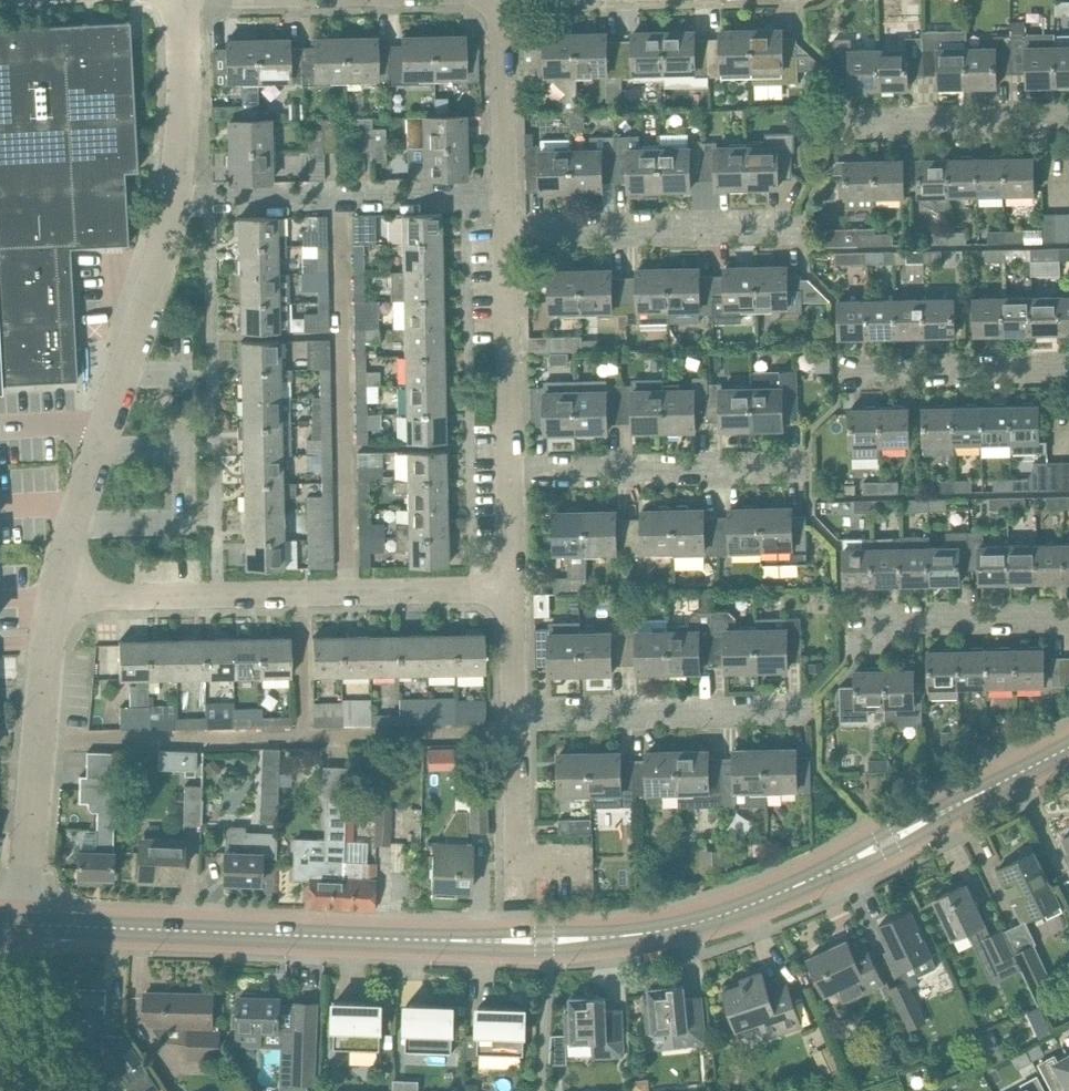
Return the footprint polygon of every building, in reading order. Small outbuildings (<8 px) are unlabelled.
[(1056,1),(1056,15),(1068,15),(1068,1),(1056,1)] [(77,380),(70,247),(128,244),(124,171),(137,170),(129,21),(0,28),(0,384),(77,380)] [(797,55),(797,42),(783,43),(782,29),(752,30),(752,68),(753,84),(799,83),(798,55),(797,55)] [(723,69),(752,68),(752,30),(721,31),(721,44),(708,44),(708,75),(724,75),(723,69)] [(967,30),(923,30),(923,37),(924,75),(939,75),(939,88),(942,88),(942,90),(954,90),(954,87),(968,87),(967,48),(967,30)] [(708,75),(708,44),(695,44),(695,31),(663,32),(664,70),(694,70),(694,76),(708,75)] [(634,46),(620,46),(621,78),(635,77),(635,71),(664,70),(663,32),(633,32),(634,46)] [(578,72),(577,33),(553,34),(553,47),(524,48),(525,81),(554,81),(567,93),(558,102),(558,113),(571,113),(578,112),(578,72)] [(621,78),(620,46),(607,46),(607,33),(577,33),(578,72),(606,71),(606,78),(609,78),(609,84),(621,83),(621,78)] [(1029,35),(1011,36),(1012,73),(1027,73),(1028,86),(1030,86),(1030,88),(1042,88),(1042,86),(1057,85),(1056,34),(1029,35)] [(1062,34),(1056,34),(1057,85),(1060,85),(1060,88),(1068,88),(1068,34),(1062,34)] [(433,76),(432,36),(402,37),(402,50),(389,50),(389,83),(403,82),(403,77),(433,76)] [(432,36),(433,76),(462,75),(462,82),(479,81),(478,49),(464,49),(463,36),(432,36)] [(995,47),(967,48),(968,87),(972,87),(972,90),(984,89),(984,87),(997,87),(997,74),(1012,73),(1011,36),(995,36),(995,47)] [(376,37),(345,38),(345,77),(374,77),(374,83),(389,83),(389,50),(376,51),(376,37)] [(908,76),(924,75),(923,37),(906,38),(906,49),(879,50),(879,89),(883,89),(883,91),(895,91),(895,89),(908,88),(908,76)] [(301,52),(301,84),(316,83),(316,78),(345,77),(345,38),(314,39),(314,52),(301,52)] [(865,89),(879,89),(879,50),(852,50),(852,38),(834,39),(835,77),(850,76),(851,89),(853,89),(853,92),(865,92),(865,89)] [(256,40),(257,79),(286,78),(286,84),(301,84),(301,52),(288,53),(288,39),(256,40)] [(257,79),(256,40),(226,40),(227,54),(212,54),(213,87),(228,87),(228,79),(257,79)] [(585,112),(578,112),(571,113),(571,122),(585,122),(585,112)] [(658,120),(661,124),(665,124),(667,120),(667,114),(658,114),(658,120)] [(424,147),(465,146),(464,116),(406,117),(407,147),(409,147),(424,147)] [(324,150),(325,150),(337,150),(337,117),(323,118),(323,128),(324,150)] [(357,150),(371,149),(372,127),(372,117),(357,117),(357,150)] [(230,150),(270,150),(269,120),(229,121),(230,150)] [(386,127),(372,127),(371,149),(372,160),(387,160),(386,127)] [(309,128),(310,149),(310,161),(325,161),(325,150),(324,150),(323,128),(309,128)] [(747,146),(746,146),(747,187),(747,188),(747,187),(779,186),(778,173),(792,173),(792,151),(795,151),(795,132),(766,133),(766,141),(747,141),(747,146)] [(659,134),(659,148),(660,189),(691,188),(690,175),(703,175),(703,141),(689,142),(689,133),(659,134)] [(629,190),(660,189),(659,148),(640,148),(640,135),(614,136),(615,177),(629,176),(629,190)] [(592,150),(571,150),(572,191),(603,190),(603,177),(615,177),(614,136),(592,136),(592,150)] [(571,150),(571,138),(542,139),(542,145),(526,146),(527,178),(541,178),(541,191),(572,191),(571,150)] [(717,188),(730,188),(733,191),(745,191),(747,188),(746,146),(717,147),(717,141),(703,141),(703,175),(717,175),(717,188)] [(465,146),(424,147),(409,147),(410,179),(465,177),(465,146)] [(271,181),(270,150),(230,150),(230,152),(226,155),(226,166),(230,169),(230,182),(271,181)] [(1017,157),(1004,157),(1004,195),(1034,194),(1034,157),(1029,157),(1029,154),(1017,154),(1017,157)] [(875,207),(875,197),(874,160),(871,160),(871,157),(859,158),(859,160),(845,160),(846,208),(875,207)] [(977,195),(1004,195),(1004,157),(976,158),(977,195)] [(949,212),(948,196),(947,158),(919,159),(920,202),(943,213),(949,212)] [(947,158),(948,196),(977,195),(976,158),(947,158)] [(903,159),(874,160),(875,197),(904,197),(903,159)] [(808,167),(803,174),(813,180),(819,169),(813,166),(808,167)] [(441,242),(440,213),(403,214),(403,242),(441,242)] [(1056,242),(1055,213),(1043,214),(1043,242),(1056,242)] [(1068,241),(1068,213),(1055,213),(1056,242),(1068,241)] [(327,244),(327,214),(317,214),(318,230),(303,230),(304,245),(318,244),(327,244)] [(353,214),(354,243),(363,243),(372,243),(371,214),(353,214)] [(277,217),(238,217),(239,245),(286,245),(286,234),(277,234),(277,217)] [(1005,231),(1005,243),(1024,242),(1024,230),(1005,231)] [(949,232),(950,244),(967,243),(967,231),(949,232)] [(988,231),(989,243),(1005,243),(1005,231),(988,231)] [(932,244),(950,244),(949,232),(932,232),(932,244)] [(859,245),(876,245),(876,233),(858,233),(859,245)] [(876,233),(876,245),(894,245),(894,233),(876,233)] [(441,270),(441,242),(403,242),(404,271),(441,270)] [(363,243),(354,243),(354,272),(364,271),(363,243)] [(304,258),(304,272),(328,272),(327,244),(318,244),(318,257),(304,258)] [(286,254),(286,245),(239,245),(240,273),(278,273),(278,254),(286,254)] [(1059,260),(1059,248),(1042,248),(1042,260),(1059,260)] [(1059,248),(1059,260),(1068,260),(1068,248),(1059,248)] [(985,262),(1003,261),(1002,249),(985,250),(985,262)] [(1020,261),(1020,249),(1002,249),(1003,261),(1020,261)] [(907,263),(924,263),(924,251),(906,251),(907,263)] [(942,263),(942,251),(924,251),(924,263),(942,263)] [(868,264),(867,252),(850,253),(850,265),(868,264)] [(867,252),(868,264),(885,264),(885,252),(867,252)] [(787,266),(756,267),(757,306),(787,305),(787,312),(802,312),(802,303),(802,281),(802,279),(788,279),(787,266)] [(757,306),(756,267),(726,267),(726,281),(713,281),(714,313),(714,322),(740,322),(742,317),(741,306),(757,306)] [(625,283),(625,314),(626,321),(670,320),(669,268),(638,269),(638,282),(625,283)] [(700,313),(714,313),(713,281),(700,281),(699,268),(669,268),(670,320),(700,319),(700,313)] [(441,270),(404,271),(391,271),(391,300),(394,299),(442,298),(441,270)] [(564,317),(582,317),(581,309),(581,270),(550,271),(550,275),(537,276),(538,315),(564,315),(564,317)] [(610,314),(625,314),(625,283),(612,283),(612,270),(581,270),(581,309),(610,308),(610,314)] [(364,271),(354,272),(355,300),(365,300),(364,271)] [(319,299),(329,299),(328,272),(304,272),(304,287),(319,287),(319,299)] [(240,273),(240,301),(279,300),(278,273),(240,273)] [(810,280),(802,281),(802,303),(831,302),(831,301),(810,280)] [(1003,297),(1004,334),(1033,334),(1033,296),(1003,297)] [(1060,296),(1033,296),(1033,334),(1061,333),(1060,296)] [(1061,333),(1064,333),(1064,336),(1068,336),(1068,296),(1060,296),(1061,333)] [(975,335),(1004,334),(1003,297),(975,298),(975,335)] [(395,328),(405,328),(442,327),(442,298),(394,299),(395,328)] [(954,298),(925,299),(926,336),(955,335),(954,298)] [(329,328),(329,299),(319,299),(319,314),(305,314),(306,329),(329,328)] [(868,300),(869,337),(897,337),(897,299),(868,300)] [(925,299),(897,299),(897,337),(900,337),(900,339),(912,339),(912,336),(926,336),(925,299)] [(280,331),(279,300),(240,301),(241,332),(280,331)] [(365,300),(355,300),(356,329),(379,328),(378,313),(381,313),(380,300),(365,300)] [(840,338),(869,337),(868,300),(839,300),(840,338)] [(406,356),(443,356),(442,327),(405,328),(406,356)] [(379,328),(356,329),(356,357),(365,357),(365,342),(379,342),(379,328)] [(548,352),(582,351),(582,335),(548,336),(548,352)] [(331,366),(330,338),(321,338),(321,366),(331,366)] [(241,341),(242,368),(280,367),(279,340),(241,341)] [(406,356),(406,384),(443,384),(443,356),(406,356)] [(365,357),(356,357),(357,385),(365,385),(379,385),(379,371),(365,371),(365,357)] [(322,395),(331,394),(331,366),(321,366),(322,395)] [(280,396),(280,367),(242,368),(242,396),(280,396)] [(606,378),(576,379),(577,432),(608,431),(608,418),(621,418),(620,385),(606,385),(606,378)] [(546,433),(577,432),(576,379),(547,379),(547,387),(531,387),(532,420),(546,419),(546,433)] [(723,382),(707,383),(708,416),(722,416),(722,429),(752,428),(752,388),(723,389),(723,382)] [(781,388),(752,388),(752,428),(754,428),(756,432),(768,432),(770,428),(783,428),(783,414),(797,414),(797,382),(781,382),(781,388)] [(695,416),(708,416),(707,383),(694,383),(694,390),(665,390),(665,430),(669,435),(679,435),(682,430),(696,430),(695,416)] [(407,413),(444,412),(443,384),(406,384),(407,413)] [(635,384),(620,385),(621,418),(634,418),(634,431),(665,430),(665,390),(635,391),(635,384)] [(365,385),(357,385),(358,414),(366,414),(365,385)] [(322,423),(332,423),(331,394),(322,395),(322,423)] [(280,396),(242,396),(243,425),(281,424),(280,396)] [(982,443),(1010,443),(1009,405),(1005,405),(1005,403),(993,403),(993,406),(981,406),(982,443)] [(879,408),(880,446),(910,445),(908,407),(904,407),(904,405),(892,405),(892,408),(879,408)] [(1009,405),(1010,443),(1010,453),(1047,453),(1047,441),(1039,441),(1039,405),(1009,405)] [(880,456),(880,446),(879,408),(876,408),(876,406),(864,406),(864,409),(850,409),(851,457),(880,456)] [(953,454),(953,444),(952,406),(924,407),(925,454),(953,454)] [(952,406),(953,444),(982,443),(981,406),(952,406)] [(445,442),(444,412),(407,413),(407,442),(445,442)] [(358,414),(358,442),(367,442),(367,428),(381,428),(380,414),(366,414),(358,414)] [(309,453),(323,453),(332,453),(332,423),(322,423),(322,438),(308,438),(309,453)] [(243,425),(243,454),(281,454),(281,424),(243,425)] [(407,451),(407,480),(445,480),(445,450),(407,451)] [(368,467),(368,452),(358,452),(359,481),(368,481),(384,480),(383,466),(368,467)] [(323,481),(333,481),(332,453),(323,453),(323,481)] [(281,454),(243,454),(244,483),(282,482),(281,454)] [(1062,489),(1061,461),(1048,462),(1048,490),(1062,489)] [(1011,479),(1011,491),(1029,490),(1029,478),(1011,479)] [(954,480),(954,492),(972,491),(972,479),(954,480)] [(993,479),(994,491),(1011,491),(1011,479),(993,479)] [(408,508),(446,507),(445,480),(407,480),(394,480),(394,492),(408,492),(408,508)] [(937,480),(937,492),(954,492),(954,480),(937,480)] [(308,510),(333,509),(333,481),(323,481),(324,495),(307,495),(308,510)] [(368,481),(359,481),(359,508),(369,508),(368,481)] [(881,482),(881,493),(899,493),(898,481),(881,482)] [(244,483),(245,511),(283,510),(282,482),(244,483)] [(863,482),(864,494),(881,493),(881,482),(863,482)] [(1065,508),(1064,496),(1048,496),(1048,508),(1065,508)] [(991,510),(1008,509),(1008,497),(991,498),(991,510)] [(1027,509),(1026,497),(1008,497),(1008,509),(1027,509)] [(913,511),(929,511),(929,499),(913,500),(913,511)] [(948,511),(948,499),(929,499),(929,511),(948,511)] [(856,513),(873,512),(872,500),(856,501),(856,513)] [(891,512),(891,500),(872,500),(873,512),(891,512)] [(704,555),(718,554),(718,522),(704,522),(704,509),(691,509),(687,504),(677,505),(674,510),(673,510),(674,550),(704,549),(704,555)] [(645,550),(674,550),(673,510),(669,505),(659,505),(656,510),(643,510),(643,524),(629,524),(630,557),(645,556),(645,550)] [(447,535),(446,507),(408,508),(408,523),(396,524),(396,536),(409,536),(447,535)] [(792,507),(761,508),(762,547),(762,564),(807,564),(806,520),(792,521),(792,507)] [(369,508),(359,508),(360,537),(386,537),(385,523),(369,523),(369,508)] [(731,522),(718,522),(718,554),(733,554),(733,548),(762,547),(761,508),(731,508),(731,522)] [(308,538),(334,538),(333,509),(308,510),(308,538)] [(283,510),(245,511),(245,539),(283,538),(283,510)] [(616,557),(630,557),(629,524),(616,524),(616,511),(585,512),(586,552),(616,551),(616,557)] [(556,553),(569,552),(569,578),(554,578),(555,593),(587,593),(586,552),(585,512),(555,512),(556,553)] [(960,569),(970,569),(969,531),(947,532),(948,546),(930,547),(930,584),(933,584),(933,587),(946,586),(946,584),(960,584),(960,569)] [(447,565),(447,535),(409,536),(409,566),(447,565)] [(360,537),(361,567),(371,566),(370,551),(386,550),(386,537),(360,537)] [(284,568),(283,538),(245,539),(246,569),(284,568)] [(308,538),(309,568),(326,567),(334,567),(334,538),(308,538)] [(1066,544),(1037,545),(1037,582),(1040,582),(1040,584),(1052,584),(1052,582),(1067,581),(1066,544)] [(997,583),(1010,583),(1009,545),(980,546),(981,583),(985,583),(985,586),(997,585),(997,583)] [(1037,582),(1037,545),(1009,545),(1010,583),(1012,583),(1012,585),(1024,585),(1024,582),(1037,582)] [(902,585),(902,547),(873,548),(874,585),(876,585),(877,588),(888,587),(888,585),(902,585)] [(930,547),(902,547),(902,585),(905,585),(905,587),(917,587),(917,584),(930,584),(930,547)] [(845,586),(874,585),(873,548),(844,548),(845,586)] [(668,625),(668,631),(669,672),(700,671),(700,658),(713,657),(712,624),(712,610),(696,610),(690,617),(690,624),(668,625)] [(755,613),(756,629),(756,670),(788,669),(788,656),(802,655),(801,612),(755,613)] [(727,624),(712,624),(713,657),(726,657),(726,670),(756,670),(756,629),(727,629),(727,624)] [(611,632),(580,633),(581,673),(612,673),(612,659),(624,659),(624,626),(611,626),(611,632)] [(640,626),(624,626),(624,659),(638,659),(639,672),(669,672),(668,631),(640,631),(640,626)] [(552,628),(536,628),(536,661),(551,661),(551,674),(581,673),(580,633),(552,633),(552,628)] [(455,672),(454,634),(426,635),(427,673),(455,672)] [(484,634),(454,634),(455,672),(485,672),(484,634)] [(399,673),(398,635),(370,636),(370,674),(399,673)] [(399,673),(427,673),(426,635),(398,635),(399,673)] [(342,636),(313,637),(313,675),(342,674),(342,636)] [(370,636),(342,636),(342,674),(370,674),(370,636)] [(290,637),(261,638),(261,676),(291,675),(290,637)] [(233,638),(204,639),(205,677),(234,676),(233,638)] [(261,638),(233,638),(234,676),(261,676),(261,638)] [(176,640),(177,677),(205,677),(204,639),(176,640)] [(148,678),(147,640),(119,641),(119,678),(138,678),(138,686),(148,686),(148,678)] [(176,640),(147,640),(148,678),(177,677),(176,640)] [(986,687),(1015,686),(1014,649),(1010,649),(1010,646),(999,647),(999,649),(986,649),(986,687)] [(1028,649),(1014,649),(1015,686),(1044,686),(1044,648),(1039,648),(1039,646),(1028,646),(1028,649)] [(958,650),(959,698),(959,687),(986,687),(986,649),(982,649),(982,647),(970,647),(970,650),(958,650)] [(929,651),(930,698),(959,698),(958,650),(929,651)] [(1066,685),(1066,657),(1052,657),(1053,685),(1066,685)] [(823,663),(809,664),(810,672),(824,672),(823,663)] [(886,709),(885,672),(882,672),(882,669),(870,669),(870,672),(856,672),(856,686),(840,686),(841,721),(842,721),(842,720),(857,719),(869,718),(869,710),(886,709)] [(914,669),(885,669),(886,707),(886,726),(923,725),(922,682),(914,682),(914,669)] [(456,723),(456,700),(456,697),(428,698),(428,723),(456,723)] [(178,698),(149,699),(149,702),(149,729),(178,728),(178,719),(178,698)] [(428,723),(428,698),(400,699),(400,714),(400,724),(428,723)] [(370,699),(343,700),(343,725),(371,724),(371,715),(370,715),(370,699)] [(456,700),(456,723),(485,722),(485,699),(456,700)] [(343,700),(314,700),(315,725),(343,725),(343,700)] [(120,729),(149,729),(149,702),(120,703),(120,729)] [(206,728),(235,727),(235,718),(234,702),(206,702),(206,719),(206,728)] [(400,714),(371,715),(371,724),(400,724),(400,714)] [(235,718),(235,727),(262,727),(262,717),(235,718)] [(292,717),(262,717),(262,727),(292,726),(292,717)] [(1013,718),(998,726),(1003,736),(1019,728),(1013,718)] [(178,719),(178,728),(206,728),(206,719),(178,719)] [(960,743),(977,743),(977,731),(960,732),(960,743)] [(944,744),(960,743),(960,732),(943,732),(944,744)] [(482,753),(471,747),(466,758),(477,763),(482,753)] [(431,749),(431,767),(458,768),(459,750),(431,749)] [(767,805),(767,790),(766,749),(735,750),(735,763),(722,763),(723,806),(767,805)] [(796,749),(766,749),(767,790),(796,789),(796,794),(811,794),(811,762),(797,762),(796,749)] [(180,770),(196,770),(197,751),(180,751),(159,750),(158,769),(180,770)] [(679,807),(723,806),(722,763),(709,764),(709,750),(678,751),(679,791),(679,807)] [(647,765),(634,765),(635,798),(649,798),(649,792),(679,791),(678,751),(647,752),(647,765)] [(113,833),(115,753),(87,752),(86,776),(79,776),(79,802),(88,803),(88,808),(91,812),(97,812),(96,824),(102,824),(102,827),(107,827),(106,833),(113,833)] [(621,798),(635,798),(634,765),(621,766),(621,752),(590,753),(591,793),(621,793),(621,798)] [(560,794),(591,793),(590,753),(559,753),(560,794)] [(886,759),(869,760),(869,771),(887,771),(886,759)] [(886,759),(887,771),(904,771),(904,759),(886,759)] [(183,823),(201,824),(202,784),(185,784),(183,823)] [(278,787),(262,786),(261,808),(277,809),(278,787)] [(467,830),(488,830),(487,792),(468,793),(469,811),(455,811),(444,832),(446,833),(446,843),(433,843),(431,897),(433,897),(434,889),(470,890),(471,844),(467,844),(467,830)] [(326,855),(296,854),(294,853),(293,879),(309,879),(308,907),(341,909),(343,868),(347,794),(329,793),(326,855)] [(391,807),(378,807),(376,842),(389,843),(391,807)] [(559,819),(559,834),(592,833),(592,818),(559,819)] [(102,824),(96,824),(96,851),(78,851),(77,883),(103,884),(104,878),(112,879),(113,833),(106,833),(107,827),(102,827),(102,824)] [(260,884),(261,857),(276,857),(276,834),(243,833),(243,828),(230,827),(226,831),(225,851),(224,851),(223,882),(260,884)] [(182,870),(184,839),(146,837),(145,850),(139,850),(138,879),(175,881),(176,870),(182,870)] [(1044,920),(1063,911),(1032,844),(1020,850),(1023,857),(998,869),(1013,901),(1017,899),(1026,918),(1027,920),(1041,914),(1044,920)] [(727,870),(733,870),(736,870),(736,853),(726,853),(727,870)] [(345,868),(343,868),(341,909),(374,911),(376,863),(345,861),(345,868)] [(968,931),(974,944),(983,940),(994,963),(1014,953),(1003,929),(991,935),(967,884),(934,899),(953,938),(968,931)] [(919,976),(938,967),(911,910),(879,925),(890,949),(886,951),(896,971),(913,963),(919,976)] [(1005,930),(1041,1007),(1062,997),(1026,921),(1005,930)] [(848,940),(829,948),(809,958),(826,994),(849,983),(855,996),(881,984),(884,983),(867,947),(854,953),(848,940)] [(724,989),(737,1028),(761,1020),(767,1037),(801,1025),(789,989),(770,996),(762,971),(741,978),(743,983),(724,989)] [(884,983),(881,984),(887,997),(893,994),(891,988),(887,981),(884,983)] [(907,981),(891,988),(910,1028),(926,1021),(907,981)] [(645,1002),(648,1033),(674,1030),(675,1046),(706,1043),(702,996),(686,998),(684,985),(649,988),(650,1002),(645,1002)] [(103,1046),(109,1046),(126,1071),(119,1076),(129,1090),(160,1090),(123,1036),(97,1035),(98,1014),(106,1014),(107,990),(72,989),(71,1013),(78,1013),(78,1034),(76,1034),(75,1054),(102,1055),(103,1046)] [(239,995),(239,1013),(234,1013),(234,1026),(239,1026),(238,1044),(239,1044),(239,1043),(262,1044),(262,1028),(295,1029),(294,1083),(295,1083),(295,1082),(313,1082),(313,1083),(314,1083),(316,1002),(316,1003),(297,1002),(297,1001),(296,1001),(296,1005),(281,1004),(281,997),(280,997),(257,997),(257,992),(244,991),(244,996),(240,996),(240,995),(239,995)] [(146,993),(145,1018),(149,1018),(149,1024),(155,1024),(155,1030),(161,1036),(169,1041),(189,1044),(189,1057),(212,1058),(212,1056),(220,1055),(220,1032),(219,1032),(219,1025),(213,1024),(214,994),(146,993)] [(571,1011),(565,1011),(566,1042),(592,1041),(593,1057),(624,1056),(622,1009),(606,1010),(606,996),(570,998),(571,1011)] [(382,1002),(335,1001),(334,1049),(381,1050),(382,1002)] [(454,1005),(407,1003),(406,1051),(452,1053),(454,1005)] [(456,1005),(455,1014),(467,1014),(467,1005),(456,1005)] [(479,1059),(479,1054),(524,1055),(526,1007),(479,1005),(478,1034),(466,1034),(465,1059),(479,1059)] [(1058,1063),(1055,1056),(1040,1064),(1053,1090),(1067,1082),(1068,1086),(1068,1057),(1058,1063)] [(1037,1077),(1022,1085),(1026,1090),(1045,1090),(1037,1077)] [(394,1090),(405,1090),(405,1080),(394,1080),(394,1090)] [(635,1090),(652,1090),(651,1082),(635,1083),(635,1090)]
